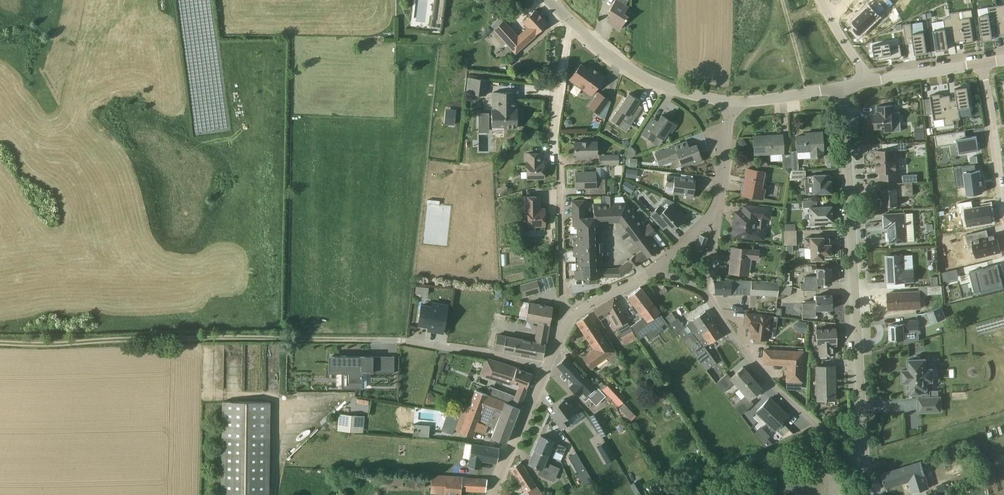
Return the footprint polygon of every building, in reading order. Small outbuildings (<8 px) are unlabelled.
[(430,27),(441,29),(444,0),(433,0),(430,27)] [(608,11),(612,14),(607,21),(620,29),(628,16),(624,14),(628,7),(626,5),(629,0),(615,0),(608,11)] [(854,18),(858,22),(855,25),(860,31),(879,14),(879,13),(888,6),(883,0),(882,0),(873,7),(870,3),(854,18)] [(989,14),(979,16),(983,41),(993,39),(993,36),(1001,34),(997,6),(988,7),(989,14)] [(527,29),(518,37),(503,20),(494,29),(516,52),(517,51),(516,50),(516,51),(514,49),(519,46),(520,48),(547,23),(535,10),(523,21),(526,24),(525,25),(525,27),(527,29)] [(524,10),(517,15),(521,19),(527,14),(524,10)] [(959,11),(950,13),(950,17),(953,36),(954,42),(963,40),(964,44),(974,42),(970,17),(960,19),(959,11)] [(945,28),(933,30),(937,51),(949,49),(947,37),(953,36),(950,17),(944,18),(944,20),(945,28)] [(492,26),(494,29),(503,20),(501,18),(492,26)] [(911,23),(904,24),(907,43),(913,42),(915,54),(928,52),(924,31),(913,33),(911,23)] [(878,57),(879,61),(902,56),(900,47),(891,48),(890,42),(873,45),(875,57),(878,57)] [(588,69),(581,64),(570,79),(591,95),(604,77),(590,67),(588,69)] [(486,95),(487,79),(473,78),(471,94),(486,95)] [(957,100),(951,101),(954,120),(961,119),(959,109),(971,107),(968,86),(955,88),(957,100)] [(489,112),(492,112),(492,113),(492,126),(504,126),(504,128),(517,128),(517,110),(513,110),(513,92),(492,92),(492,108),(492,110),(489,110),(489,108),(478,109),(478,123),(489,123),(489,112)] [(609,100),(599,92),(588,106),(599,114),(609,100)] [(643,107),(637,103),(640,100),(629,93),(611,120),(619,125),(623,119),(631,125),(643,107)] [(931,98),(924,99),(925,114),(933,113),(934,120),(944,118),(945,125),(955,124),(954,120),(951,101),(950,95),(941,96),(940,93),(930,95),(931,98)] [(895,105),(877,106),(878,113),(874,114),(875,128),(884,128),(885,132),(893,131),(893,127),(892,113),(895,113),(895,105)] [(454,124),(456,110),(449,109),(448,118),(445,118),(445,123),(454,124)] [(658,121),(652,117),(642,133),(653,141),(657,135),(664,139),(669,130),(672,132),(677,124),(662,115),(658,121)] [(965,130),(935,135),(937,146),(950,144),(958,143),(960,153),(963,153),(979,150),(977,136),(966,137),(965,130)] [(805,133),(805,136),(795,136),(796,151),(790,151),(790,154),(791,165),(798,165),(797,156),(810,155),(810,157),(822,156),(821,149),(822,149),(822,140),(821,132),(805,133)] [(754,136),(755,155),(783,153),(782,135),(754,136)] [(597,141),(575,142),(575,158),(589,158),(589,156),(597,155),(597,141)] [(669,148),(655,153),(660,166),(680,159),(682,165),(693,161),(694,164),(702,161),(696,144),(688,147),(686,141),(669,147),(669,148)] [(628,150),(626,159),(630,158),(636,155),(633,148),(630,146),(628,150)] [(896,150),(876,151),(877,172),(881,172),(882,179),(898,179),(896,150)] [(541,153),(527,153),(527,162),(527,178),(544,178),(544,161),(541,161),(541,153)] [(619,154),(609,154),(609,164),(619,164),(619,154)] [(791,165),(790,154),(782,155),(783,167),(791,167),(791,165)] [(637,159),(630,158),(629,166),(636,167),(637,159)] [(626,177),(634,178),(636,178),(637,169),(635,169),(627,168),(626,177)] [(764,172),(747,169),(745,183),(746,184),(744,194),(763,198),(765,189),(761,188),(764,172)] [(805,170),(791,171),(790,180),(806,179),(805,170)] [(980,170),(962,173),(964,186),(966,185),(967,194),(983,192),(980,170)] [(576,188),(585,187),(585,194),(605,193),(605,179),(596,179),(596,171),(575,172),(576,188)] [(903,182),(910,182),(910,174),(902,175),(903,182)] [(686,195),(686,197),(693,198),(694,191),(698,191),(700,180),(667,175),(666,185),(673,186),(673,193),(686,195)] [(813,175),(808,176),(808,183),(814,182),(814,193),(823,193),(825,194),(826,193),(831,192),(831,181),(830,175),(825,175),(813,175)] [(626,180),(621,187),(623,188),(628,192),(633,184),(626,180)] [(910,182),(903,182),(897,183),(898,188),(883,189),(884,198),(882,198),(882,206),(898,205),(897,196),(905,195),(914,195),(913,182),(910,182)] [(618,193),(618,185),(610,186),(610,193),(618,193)] [(502,196),(507,191),(503,186),(498,191),(502,196)] [(593,203),(594,217),(594,219),(598,219),(618,219),(621,214),(626,202),(613,203),(613,195),(607,195),(607,203),(593,203)] [(540,196),(524,196),(525,205),(528,205),(528,226),(545,225),(545,209),(540,209),(540,196)] [(585,217),(584,200),(572,200),(573,226),(574,226),(574,240),(573,240),(574,256),(575,256),(575,270),(574,270),(575,278),(599,277),(599,269),(598,262),(599,262),(598,262),(598,251),(603,251),(603,243),(598,243),(597,232),(598,232),(597,232),(597,225),(599,225),(598,219),(594,219),(594,217),(585,217)] [(832,206),(817,207),(817,200),(803,200),(803,207),(809,207),(810,225),(827,224),(827,221),(832,220),(832,206)] [(639,219),(626,202),(621,214),(618,219),(626,229),(639,219)] [(992,221),(989,205),(973,208),(972,202),(958,204),(959,213),(965,212),(967,225),(992,221)] [(665,209),(661,205),(650,215),(663,229),(668,224),(673,229),(686,217),(679,210),(678,212),(670,204),(665,209)] [(736,236),(763,239),(764,229),(761,229),(762,217),(769,218),(770,208),(749,206),(748,213),(735,212),(734,221),(736,221),(736,229),(735,230),(734,230),(734,231),(733,232),(733,233),(733,234),(734,235),(735,236),(736,236)] [(883,227),(887,227),(888,242),(905,241),(904,213),(882,214),(883,227)] [(645,227),(639,219),(626,229),(636,242),(653,228),(649,223),(645,227)] [(656,232),(653,228),(636,242),(642,250),(647,256),(647,257),(660,247),(652,236),(656,232)] [(783,245),(797,245),(796,230),(783,230),(783,245)] [(984,231),(984,230),(966,235),(969,248),(974,247),(977,257),(1001,251),(997,234),(988,236),(988,235),(986,236),(984,231)] [(696,246),(703,248),(707,237),(701,234),(696,246)] [(822,259),(822,254),(829,254),(828,237),(821,238),(821,237),(809,238),(803,238),(803,246),(809,245),(809,260),(822,259)] [(758,259),(759,250),(735,248),(733,262),(730,262),(730,272),(748,274),(750,258),(758,259)] [(632,268),(633,267),(639,263),(640,262),(647,256),(642,250),(635,255),(634,255),(633,256),(628,260),(626,261),(627,262),(618,268),(599,269),(599,277),(621,276),(631,268),(632,268)] [(904,269),(904,255),(885,256),(885,257),(886,257),(887,273),(886,273),(886,282),(914,281),(913,269),(904,269)] [(999,269),(1003,268),(1000,260),(976,268),(982,288),(1003,281),(999,269)] [(804,265),(804,275),(815,275),(814,265),(804,265)] [(816,289),(816,283),(830,283),(829,268),(815,268),(816,276),(803,276),(803,290),(816,289)] [(942,272),(944,280),(958,277),(956,269),(942,272)] [(776,281),(780,283),(781,284),(784,278),(779,275),(776,281)] [(537,279),(521,284),(524,297),(541,292),(537,279)] [(715,294),(739,294),(739,281),(715,280),(715,294)] [(778,293),(779,284),(758,281),(752,281),(751,294),(778,296),(778,293)] [(792,287),(780,284),(778,293),(790,296),(792,287)] [(918,286),(919,291),(887,293),(888,308),(898,308),(898,309),(919,307),(918,293),(926,293),(926,294),(941,293),(940,285),(918,286)] [(664,319),(640,287),(628,296),(629,297),(640,312),(640,313),(641,312),(648,321),(645,323),(642,318),(641,319),(630,327),(633,330),(638,339),(651,328),(653,331),(666,322),(664,319)] [(815,303),(801,303),(801,317),(815,317),(815,309),(831,309),(830,295),(815,295),(815,303)] [(630,327),(614,299),(614,298),(594,310),(600,319),(608,315),(621,337),(633,330),(630,327)] [(539,322),(550,324),(553,307),(527,302),(524,319),(539,322)] [(418,325),(432,327),(431,331),(443,333),(447,305),(435,303),(435,307),(421,305),(418,325)] [(941,307),(927,312),(931,323),(946,318),(941,307)] [(666,322),(676,335),(677,337),(680,334),(684,340),(693,334),(691,332),(711,318),(705,311),(686,324),(683,326),(678,318),(676,319),(672,314),(664,319),(666,322)] [(746,312),(744,325),(749,325),(748,329),(752,330),(751,338),(768,340),(768,338),(769,338),(770,338),(771,337),(772,336),(773,336),(773,335),(773,334),(773,333),(773,332),(772,331),(771,330),(770,330),(769,329),(771,316),(780,317),(746,312)] [(593,366),(614,352),(589,314),(576,322),(594,349),(583,357),(591,368),(593,366)] [(693,334),(684,340),(705,371),(716,363),(705,346),(722,334),(711,318),(691,332),(693,334)] [(918,320),(907,320),(907,324),(889,325),(889,340),(904,339),(903,329),(907,328),(907,330),(918,330),(918,320)] [(805,332),(807,322),(798,321),(794,323),(793,329),(797,331),(798,332),(805,332)] [(539,322),(535,341),(506,336),(497,334),(494,349),(503,351),(543,358),(550,324),(539,322)] [(834,328),(815,329),(816,346),(818,346),(818,355),(833,355),(832,346),(835,346),(834,328)] [(801,382),(803,352),(764,350),(763,364),(789,365),(789,371),(787,371),(786,381),(801,382)] [(344,353),(326,353),(326,369),(344,369),(344,386),(356,386),(356,369),(390,369),(390,353),(365,353),(365,356),(344,356),(344,353)] [(924,359),(920,359),(920,358),(919,357),(918,356),(917,355),(915,355),(914,356),(913,357),(912,358),(912,359),(908,359),(908,369),(901,370),(902,382),(905,382),(905,394),(906,393),(906,391),(911,391),(911,393),(918,393),(918,398),(918,412),(940,411),(939,397),(928,398),(927,392),(928,392),(927,380),(932,380),(931,368),(925,369),(924,359)] [(594,385),(566,357),(557,365),(574,383),(569,387),(578,396),(583,392),(585,394),(594,385)] [(619,358),(614,361),(618,366),(622,363),(619,358)] [(512,381),(513,382),(519,384),(511,404),(512,405),(519,407),(527,387),(532,374),(512,366),(486,359),(481,374),(511,383),(512,381)] [(832,366),(814,367),(816,400),(826,400),(826,397),(833,397),(832,366)] [(735,382),(741,388),(752,378),(743,367),(729,379),(726,375),(727,374),(727,373),(716,383),(724,392),(735,382)] [(752,378),(741,388),(746,394),(733,405),(741,414),(753,403),(751,404),(748,400),(762,388),(752,378)] [(609,385),(602,391),(617,407),(624,401),(609,385)] [(495,398),(499,390),(490,386),(487,395),(488,395),(495,398)] [(662,399),(668,396),(663,386),(657,389),(662,399)] [(505,443),(519,407),(512,405),(511,404),(495,398),(488,395),(487,395),(475,390),(469,407),(462,404),(454,427),(460,432),(472,437),(478,421),(495,427),(491,437),(505,443)] [(429,392),(426,403),(428,404),(433,402),(434,397),(432,393),(429,392)] [(565,419),(576,411),(571,404),(569,405),(564,399),(553,407),(555,411),(550,415),(561,430),(569,424),(565,419)] [(782,439),(773,431),(787,417),(786,416),(785,417),(775,407),(776,406),(768,399),(755,413),(768,426),(763,431),(754,422),(750,426),(765,446),(782,439)] [(223,402),(222,494),(268,494),(269,403),(223,402)] [(619,409),(631,420),(636,415),(624,403),(619,409)] [(610,430),(598,409),(589,415),(601,436),(610,430)] [(438,417),(455,419),(456,412),(439,410),(438,417)] [(338,431),(364,431),(364,414),(338,414),(338,431)] [(413,424),(413,436),(429,436),(429,424),(413,424)] [(541,436),(535,449),(547,455),(550,449),(555,451),(563,455),(566,447),(553,442),(554,441),(541,436)] [(615,459),(604,441),(597,445),(607,463),(615,459)] [(497,463),(500,448),(466,443),(463,458),(470,459),(468,466),(480,468),(482,461),(497,463)] [(547,455),(535,449),(529,463),(542,469),(547,471),(548,471),(545,477),(552,480),(558,467),(550,463),(550,464),(545,462),(547,455)] [(581,478),(588,473),(576,453),(568,457),(581,478)] [(929,487),(926,474),(925,474),(921,461),(881,473),(885,487),(910,479),(914,492),(929,487)] [(521,462),(510,469),(525,492),(521,494),(543,494),(521,462)] [(953,476),(963,473),(959,463),(949,466),(953,476)] [(485,491),(486,491),(488,479),(426,475),(425,492),(437,493),(437,494),(460,494),(461,489),(485,491)] [(629,484),(636,494),(638,494),(644,492),(637,480),(629,484)] [(650,494),(662,489),(658,480),(645,485),(647,489),(648,489),(650,494)] [(988,494),(997,489),(993,480),(984,484),(988,494)] [(951,490),(949,482),(937,486),(940,494),(951,490)]
